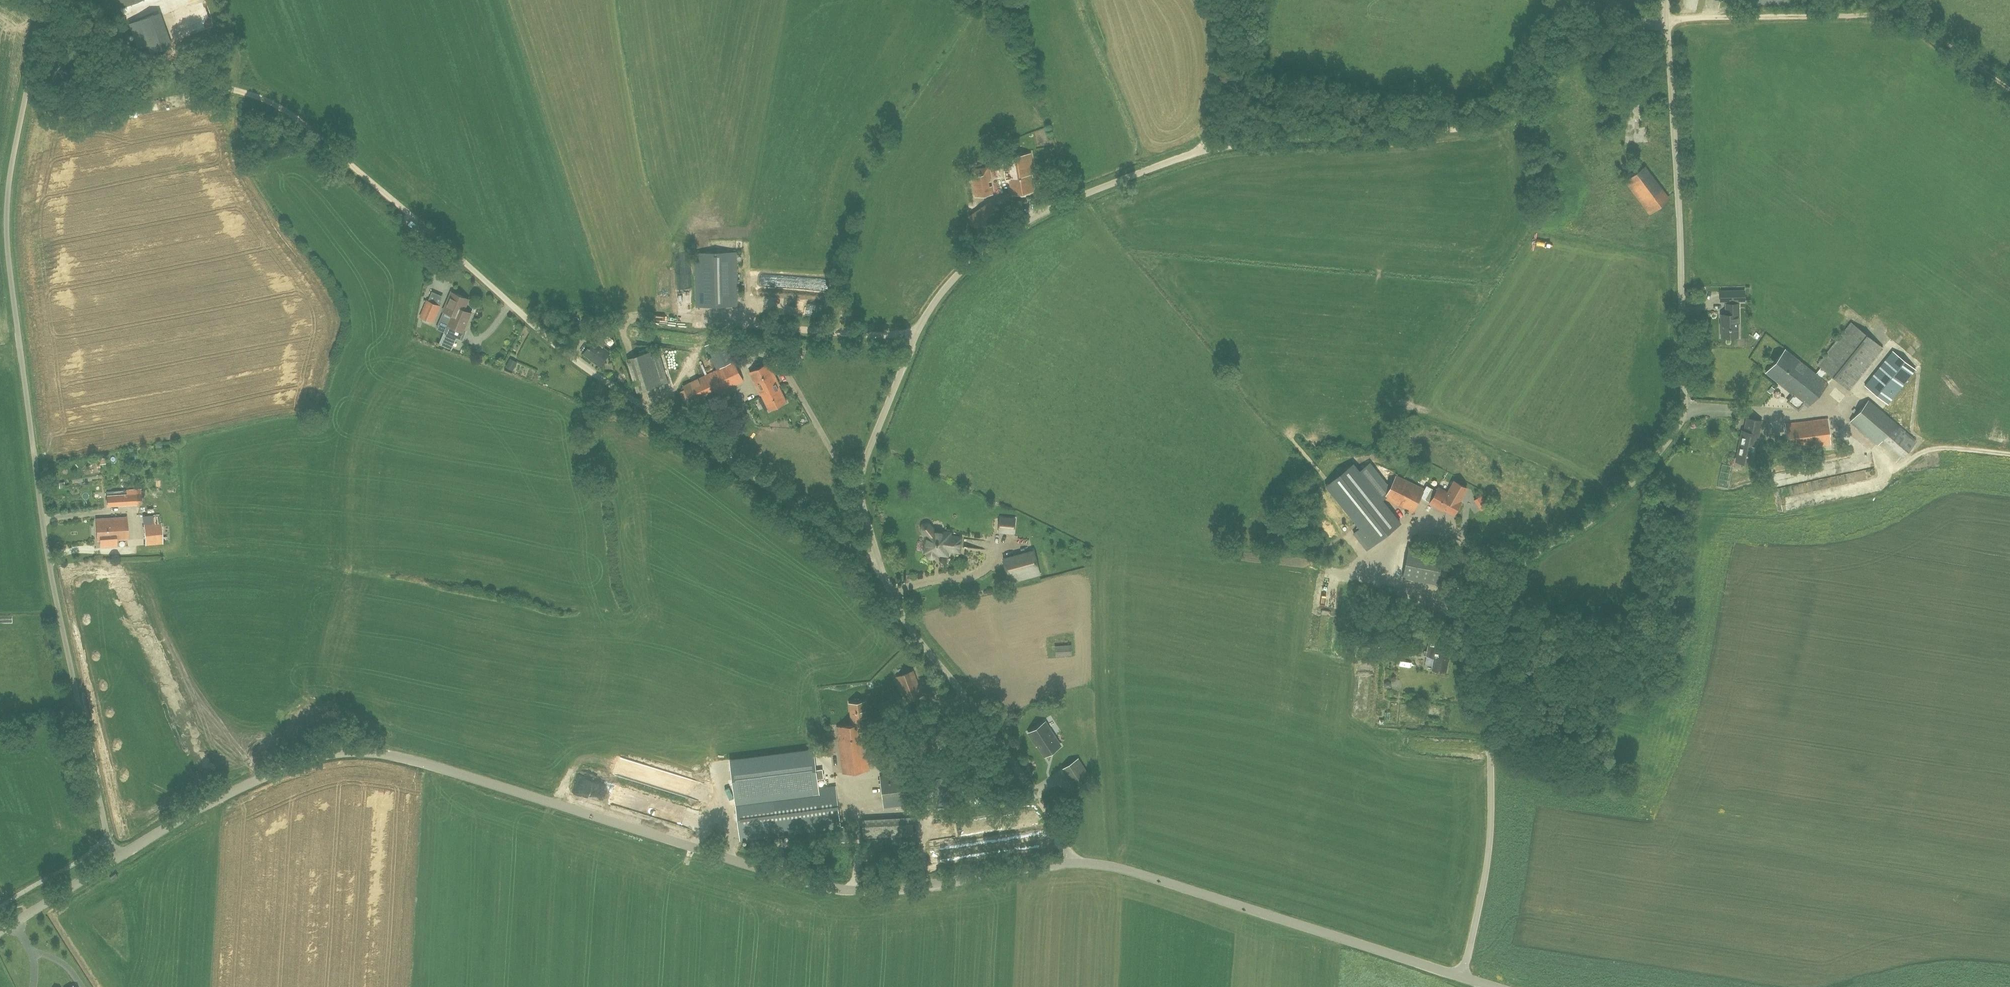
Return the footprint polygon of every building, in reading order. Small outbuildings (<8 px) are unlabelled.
[(135,17),(143,43),(167,36),(159,10),(135,17)] [(1030,174),(1033,173),(1030,153),(1005,157),(1011,195),(1033,191),(1030,174)] [(1667,197),(1643,162),(1622,176),(1645,211),(1667,197)] [(973,177),(976,197),(992,194),(991,187),(989,187),(988,181),(990,181),(989,174),(973,177)] [(967,205),(971,218),(997,209),(993,197),(967,205)] [(696,306),(738,306),(737,252),(695,253),(696,306)] [(1745,290),(1730,290),(1721,290),(1721,300),(1730,300),(1745,300),(1745,290)] [(447,325),(452,315),(455,306),(464,310),(469,300),(451,292),(443,311),(444,311),(439,321),(447,325)] [(440,306),(438,305),(427,300),(420,317),(432,322),(440,306)] [(1737,322),(1739,322),(1739,303),(1726,303),(1726,314),(1722,314),(1722,336),(1737,336),(1737,322)] [(447,325),(444,332),(452,336),(455,328),(463,332),(469,318),(471,313),(464,310),(455,306),(452,315),(447,325)] [(1799,410),(1805,403),(1809,406),(1833,376),(1849,389),(1883,347),(1851,322),(1818,364),(1821,366),(1816,373),(1786,348),(1766,372),(1792,393),(1787,400),(1799,410)] [(599,365),(609,352),(602,347),(606,342),(593,331),(587,339),(592,342),(583,353),(599,365)] [(692,405),(743,381),(722,337),(706,345),(717,369),(683,385),(692,405)] [(771,354),(779,350),(772,339),(765,343),(771,354)] [(659,349),(649,352),(628,358),(638,391),(659,385),(668,382),(659,349)] [(1888,403),(1915,369),(1893,351),(1865,385),(1888,403)] [(770,409),(786,402),(778,385),(779,385),(769,363),(750,372),(761,394),(762,393),(770,409)] [(1840,399),(1847,392),(1837,384),(1830,391),(1840,399)] [(1879,444),(1883,439),(1904,457),(1918,440),(1869,399),(1850,420),(1879,444)] [(1759,434),(1762,420),(1750,417),(1747,432),(1746,439),(1741,439),(1741,441),(1756,444),(1756,443),(1757,443),(1759,434)] [(1789,449),(1831,444),(1828,418),(1786,423),(1789,449)] [(1756,444),(1741,441),(1737,460),(1752,463),(1756,444)] [(1784,470),(1785,474),(1788,473),(1790,479),(1811,473),(1808,464),(1784,470)] [(1865,466),(1867,475),(1876,474),(1875,465),(1865,466)] [(102,470),(85,473),(86,478),(103,476),(102,470)] [(1366,549),(1391,530),(1345,471),(1326,486),(1360,528),(1354,533),(1366,549)] [(1777,482),(1785,480),(1783,473),(1775,474),(1777,482)] [(1430,502),(1438,507),(1439,505),(1444,507),(1454,513),(1460,502),(1461,501),(1460,500),(1467,487),(1455,480),(1448,492),(1439,487),(1437,490),(1429,486),(1427,490),(1425,489),(1425,488),(1397,475),(1392,482),(1388,489),(1389,490),(1388,491),(1385,498),(1412,511),(1421,495),(1431,501),(1430,502)] [(107,506),(127,505),(127,494),(107,495),(107,506)] [(100,546),(115,545),(115,539),(127,538),(126,517),(96,519),(98,540),(100,540),(100,546)] [(145,544),(162,543),(161,523),(144,524),(145,544)] [(937,553),(937,551),(941,551),(942,553),(944,554),(946,554),(947,552),(948,550),(959,551),(961,537),(950,536),(950,533),(935,531),(930,525),(928,523),(925,523),(922,525),(921,527),(922,530),(927,536),(925,546),(927,546),(927,552),(927,555),(930,557),(933,558),(935,556),(937,553)] [(1443,584),(1448,556),(1408,549),(1403,577),(1443,584)] [(1039,574),(1033,552),(1004,560),(1010,582),(1039,574)] [(1414,625),(1409,639),(1416,641),(1421,628),(1414,625)] [(1432,668),(1446,671),(1450,650),(1441,648),(1444,635),(1432,633),(1428,650),(1425,650),(1424,654),(1428,655),(1434,656),(1432,668)] [(1056,656),(1073,655),(1072,644),(1055,645),(1056,656)] [(905,701),(922,694),(913,671),(897,677),(905,701)] [(863,724),(869,724),(867,701),(851,703),(853,725),(838,726),(842,773),(869,770),(865,730),(863,730),(863,724)] [(1045,755),(1061,745),(1045,721),(1029,732),(1034,740),(1035,739),(1045,755)] [(746,751),(728,752),(730,778),(737,778),(736,756),(746,756),(746,751)] [(1071,776),(1085,767),(1078,757),(1064,766),(1071,776)] [(837,773),(835,762),(807,766),(806,758),(784,760),(786,776),(808,774),(808,776),(837,773)] [(935,772),(950,772),(950,761),(935,762),(935,772)] [(883,800),(917,796),(914,772),(880,776),(883,800)] [(936,778),(938,804),(956,802),(954,776),(936,778)] [(777,834),(839,827),(835,786),(772,794),(777,834)] [(863,838),(912,836),(911,824),(862,826),(863,838)]
